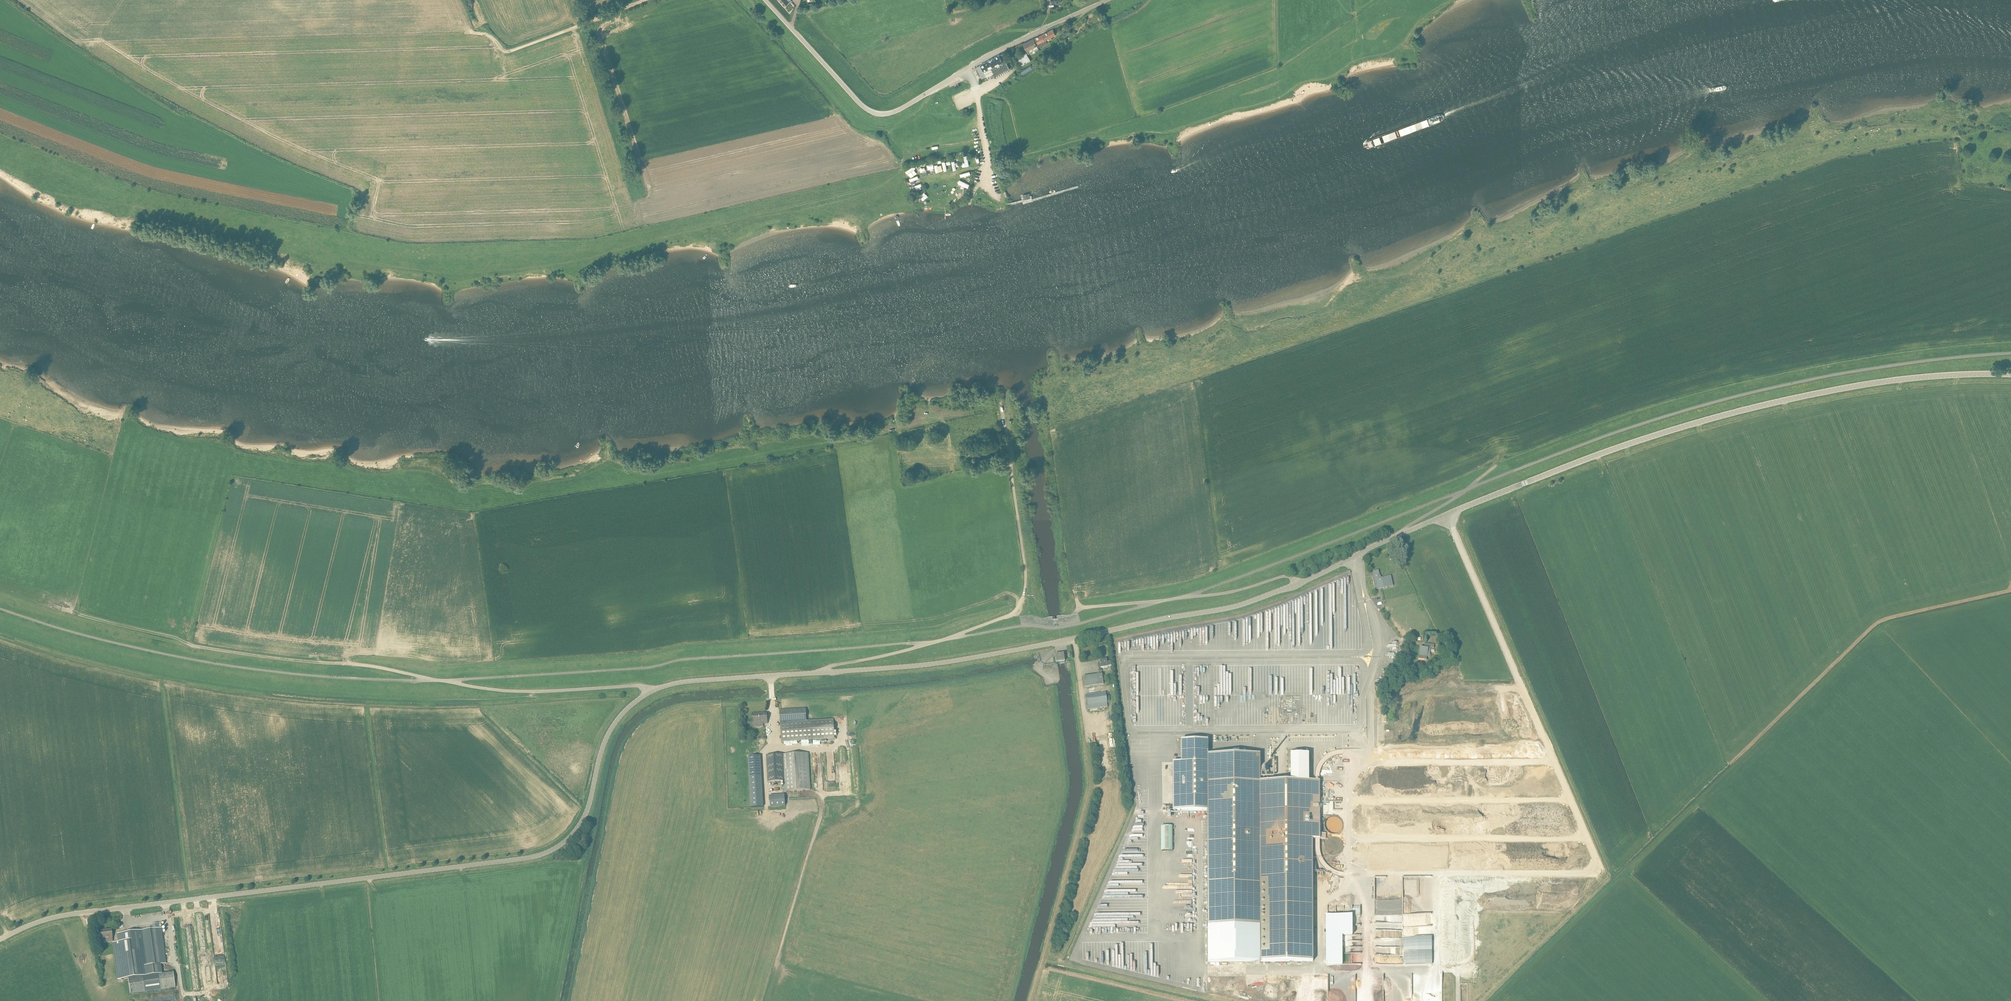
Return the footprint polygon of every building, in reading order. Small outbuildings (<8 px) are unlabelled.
[(1038,48),(1048,43),(1047,42),(1053,39),(1051,36),(1056,34),(1053,29),(1033,39),(1036,45),(1038,48)] [(1064,34),(1061,35),(1063,38),(1066,36),(1071,33),(1069,30),(1063,33),(1064,34)] [(1023,44),(1026,50),(1027,50),(1029,53),(1038,48),(1036,45),(1033,39),(1023,44)] [(1018,59),(1017,60),(1021,66),(1030,60),(1025,52),(1017,57),(1018,59)] [(986,76),(993,72),(995,75),(1009,68),(1006,61),(1007,60),(1004,55),(1000,57),(999,55),(989,60),(980,65),(986,76)] [(1377,589),(1393,586),(1389,568),(1373,571),(1377,589)] [(1420,648),(1419,659),(1426,660),(1427,657),(1430,657),(1431,648),(1438,649),(1439,645),(1425,644),(1424,648),(1420,648)] [(1065,662),(1064,659),(1064,654),(1055,655),(1056,663),(1065,662)] [(1101,668),(1111,666),(1111,662),(1107,663),(1107,659),(1100,660),(1101,668)] [(1348,664),(1342,664),(1342,677),(1336,677),(1336,686),(1340,686),(1340,693),(1350,693),(1350,669),(1348,669),(1348,664)] [(1307,682),(1305,682),(1304,668),(1301,668),(1301,671),(1299,671),(1299,665),(1292,665),(1293,683),(1290,683),(1291,694),(1307,694),(1307,682)] [(1102,674),(1083,677),(1084,687),(1106,684),(1106,682),(1103,682),(1102,674)] [(1108,692),(1085,695),(1087,709),(1107,707),(1107,702),(1109,702),(1108,692)] [(780,711),(780,723),(806,721),(806,709),(780,711)] [(767,723),(767,719),(767,714),(754,714),(754,719),(754,723),(763,722),(763,724),(767,723)] [(833,720),(806,721),(808,740),(834,738),(833,720)] [(782,742),(808,740),(806,721),(780,723),(782,742)] [(1181,763),(1173,763),(1173,811),(1207,811),(1207,926),(1260,926),(1260,962),(1313,961),(1312,839),(1320,839),(1319,781),(1260,782),(1260,754),(1208,755),(1208,740),(1202,740),(1181,740),(1181,763)] [(808,753),(782,754),(783,781),(784,792),(810,790),(808,753)] [(767,782),(783,781),(782,754),(766,755),(767,782)] [(763,807),(762,756),(749,756),(751,808),(763,807)] [(784,806),(784,796),(768,797),(768,807),(784,806)] [(1161,826),(1162,851),(1173,851),(1172,826),(1161,826)] [(1148,865),(1148,857),(1134,857),(1134,855),(1121,855),(1121,860),(1133,860),(1133,865),(1128,865),(1128,870),(1132,870),(1132,867),(1135,867),(1135,865),(1148,865)] [(1163,862),(1163,880),(1179,880),(1179,878),(1184,877),(1184,880),(1191,880),(1190,870),(1188,870),(1187,868),(1191,868),(1191,859),(1166,860),(1166,862),(1163,862)] [(1434,926),(1434,913),(1408,914),(1408,918),(1404,918),(1404,926),(1434,926)] [(166,963),(161,928),(159,928),(159,924),(151,925),(152,929),(118,934),(119,942),(113,943),(118,980),(128,978),(130,994),(175,988),(173,972),(159,974),(158,964),(166,963)] [(1352,925),(1352,935),(1327,935),(1328,941),(1330,941),(1330,953),(1342,953),(1342,947),(1362,947),(1362,937),(1365,937),(1365,931),(1361,931),(1361,925),(1352,925)] [(112,937),(112,934),(111,929),(100,931),(101,939),(106,938),(107,942),(113,941),(112,937)] [(1396,947),(1403,947),(1403,938),(1406,937),(1401,936),(1401,934),(1399,934),(1399,938),(1393,938),(1393,935),(1396,933),(1394,933),(1392,930),(1388,930),(1388,937),(1386,935),(1386,938),(1373,938),(1373,947),(1377,947),(1381,954),(1383,954),(1382,951),(1384,951),(1387,955),(1387,954),(1390,952),(1391,954),(1396,951),(1396,947)] [(1404,951),(1405,964),(1416,964),(1416,951),(1404,951)]
